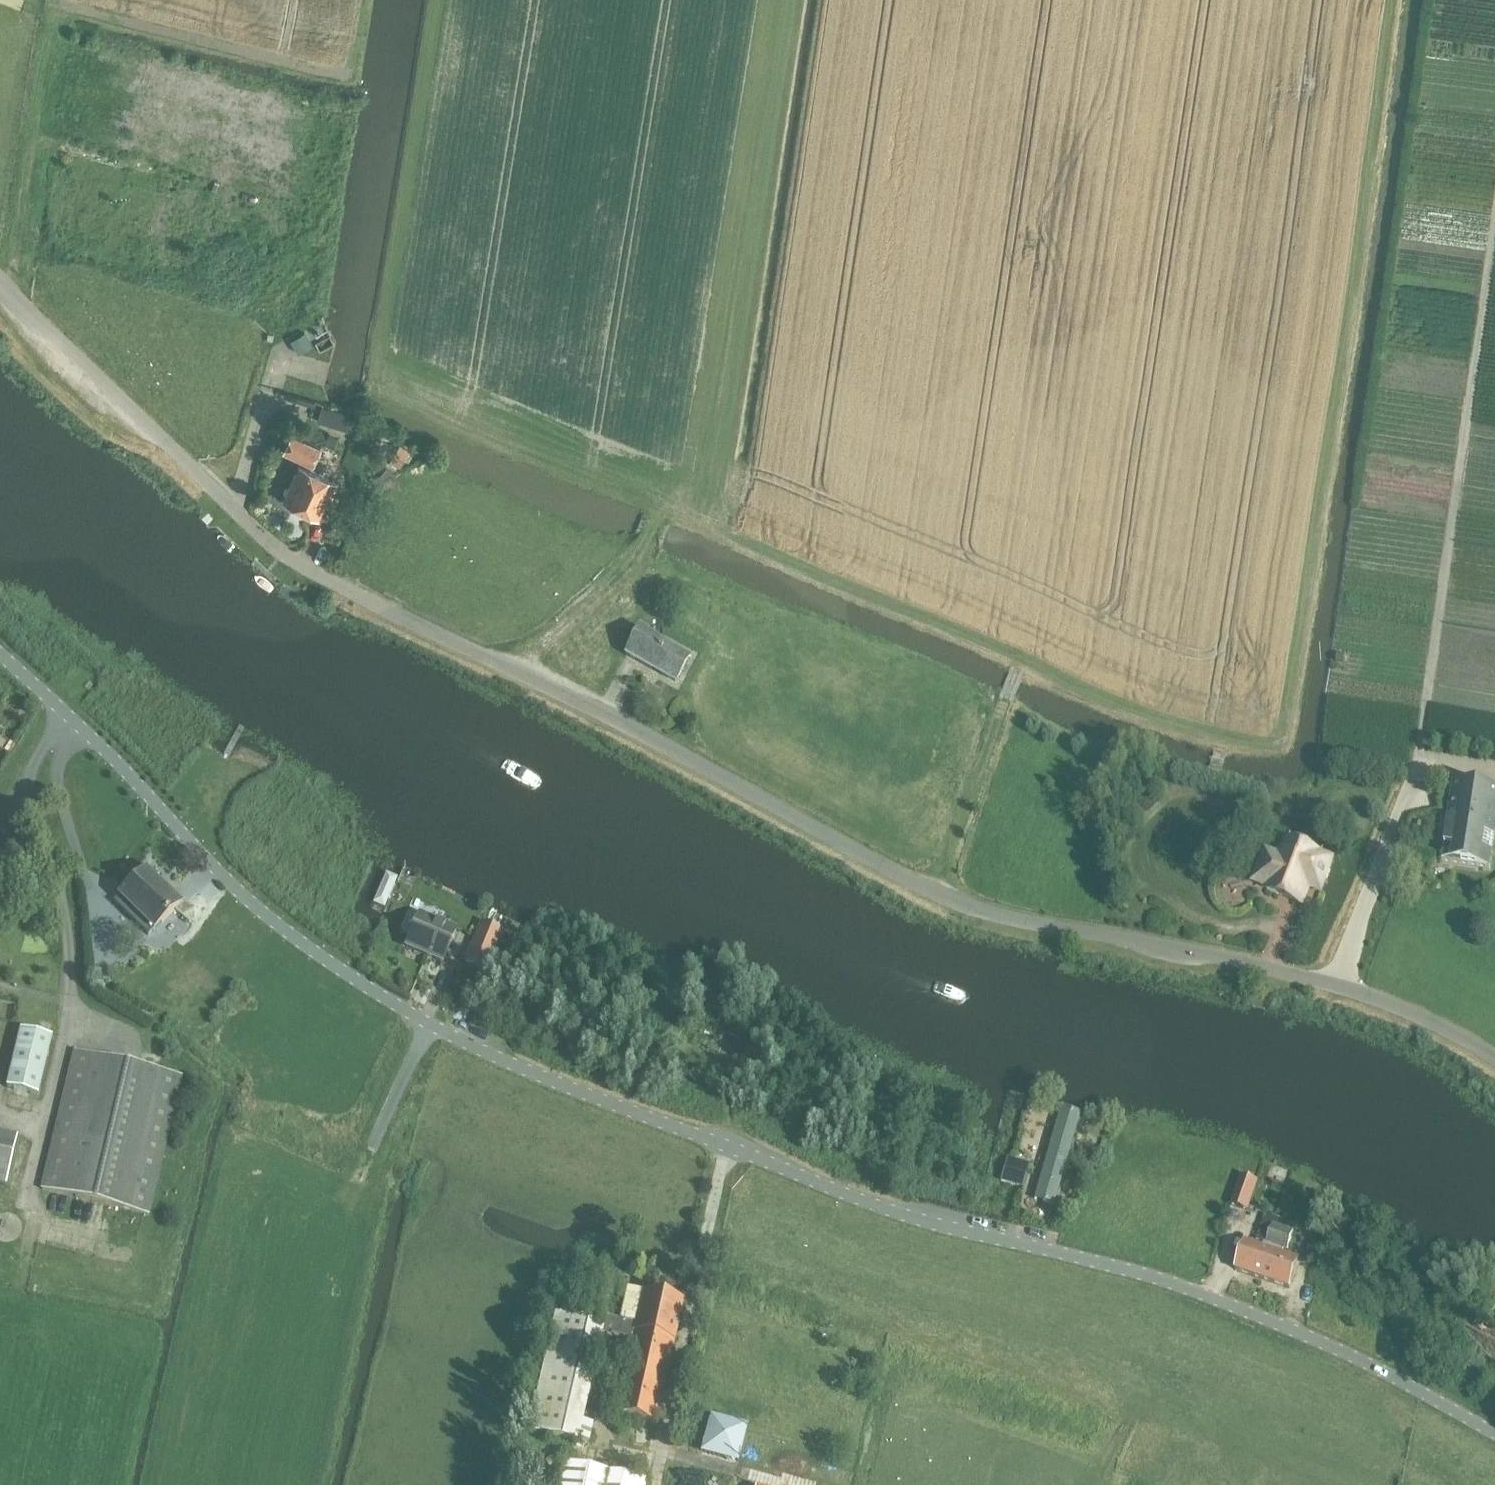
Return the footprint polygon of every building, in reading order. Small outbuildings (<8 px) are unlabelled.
[(304,332),(291,340),(298,352),(311,344),(304,332)] [(321,406),(317,421),(349,430),(354,415),(321,406)] [(303,440),(295,457),(312,465),(320,447),(303,440)] [(399,442),(388,463),(399,469),(410,448),(399,442)] [(326,500),(332,503),(336,495),(330,492),(336,479),(299,462),(283,497),(320,514),(326,500)] [(638,629),(625,652),(676,680),(689,657),(638,629)] [(1494,833),(1494,788),(1454,782),(1442,860),(1490,868),(1494,833)] [(1308,884),(1322,889),(1332,863),(1319,858),(1320,856),(1287,843),(1280,859),(1267,854),(1257,879),(1270,885),(1268,890),(1301,903),(1308,884)] [(115,901),(149,934),(181,901),(147,868),(115,901)] [(177,930),(189,917),(178,906),(166,920),(177,930)] [(443,963),(457,930),(420,914),(406,947),(443,963)] [(466,960),(489,970),(505,933),(482,923),(466,960)] [(22,1030),(7,1088),(38,1096),(53,1037),(22,1030)] [(41,1188),(150,1214),(183,1076),(74,1049),(41,1188)] [(1080,1111),(1060,1105),(1033,1199),(1053,1205),(1080,1111)] [(17,1138),(0,1134),(0,1184),(5,1185),(17,1138)] [(1002,1178),(1023,1184),(1029,1164),(1008,1158),(1002,1178)] [(1233,1205),(1247,1210),(1257,1181),(1242,1176),(1238,1190),(1233,1205)] [(1265,1215),(1257,1239),(1263,1241),(1266,1242),(1274,1218),(1265,1215)] [(1266,1242),(1266,1244),(1267,1244),(1274,1246),(1283,1249),(1287,1251),(1294,1231),(1281,1227),(1283,1221),(1274,1218),(1266,1242)] [(1245,1242),(1236,1270),(1263,1279),(1274,1246),(1267,1244),(1266,1244),(1266,1242),(1263,1241),(1263,1243),(1261,1247),(1245,1242)] [(1309,1245),(1306,1256),(1314,1259),(1317,1248),(1309,1245)] [(1274,1246),(1263,1279),(1290,1288),(1299,1260),(1281,1254),(1283,1249),(1274,1246)] [(683,1301),(626,1288),(620,1320),(605,1316),(604,1323),(557,1313),(530,1431),(578,1442),(578,1439),(589,1442),(593,1425),(582,1423),(600,1343),(605,1344),(607,1333),(634,1339),(617,1415),(655,1423),(683,1301)] [(702,1450),(739,1461),(749,1423),(712,1413),(702,1450)] [(648,1479),(560,1461),(555,1484),(647,1484),(648,1479)]
